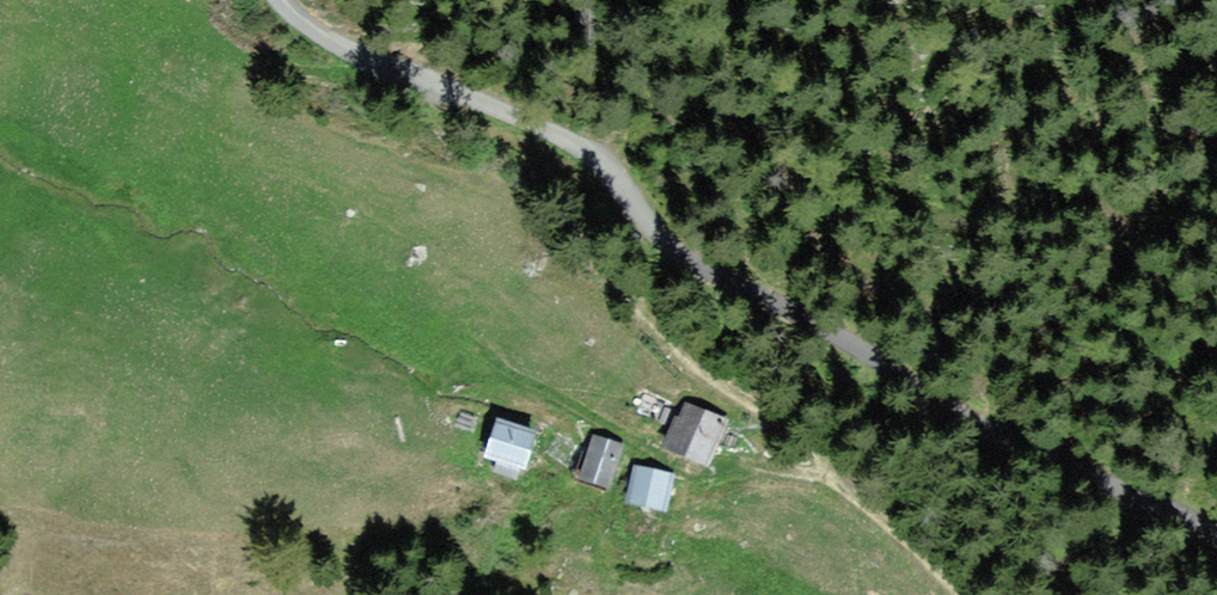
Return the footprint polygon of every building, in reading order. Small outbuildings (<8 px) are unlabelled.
[(724,423),(687,407),(681,424),(676,422),(665,446),(708,463),(724,423)] [(533,437),(500,423),(491,446),(482,443),(480,451),(489,454),(488,456),(500,460),(496,470),(517,480),(533,437)] [(621,445),(595,436),(582,478),(608,486),(621,445)] [(691,481),(638,468),(631,500),(662,508),(685,511),(691,481)]
